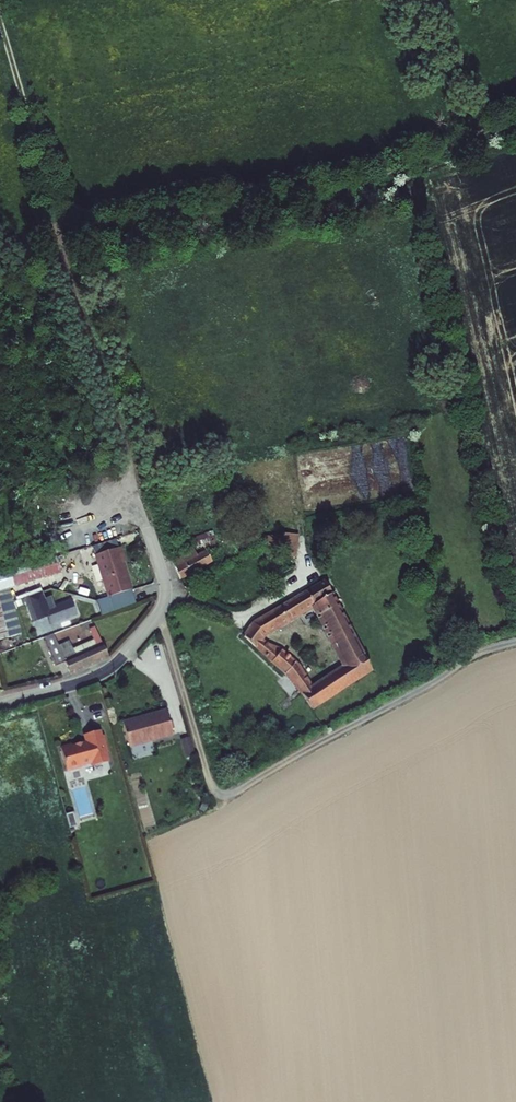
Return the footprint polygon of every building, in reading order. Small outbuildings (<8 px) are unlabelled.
[(196,546),(172,559),(179,578),(212,560),(205,544),(214,541),(211,530),(192,536),(196,546)] [(281,535),(262,534),(262,544),(281,545),(279,557),(295,558),(297,532),(281,531),(281,535)] [(250,538),(240,543),(243,550),(253,544),(250,538)] [(118,547),(95,554),(107,596),(131,589),(118,547)] [(235,547),(223,552),(227,559),(238,553),(235,547)] [(57,556),(25,565),(29,579),(61,570),(57,556)] [(372,673),(323,580),(250,623),(245,631),(243,635),(285,674),(310,707),(372,673)] [(76,612),(71,598),(45,610),(50,624),(76,612)] [(53,635),(42,638),(54,667),(64,663),(69,674),(108,656),(95,628),(88,631),(95,647),(75,655),(68,640),(58,644),(53,635)] [(166,710),(121,721),(128,746),(172,734),(166,710)] [(99,729),(83,733),(85,741),(71,744),(70,743),(59,746),(66,769),(79,765),(79,764),(92,761),(93,764),(107,760),(105,751),(107,751),(104,740),(102,741),(99,729)] [(189,737),(181,739),(185,757),(194,755),(189,737)] [(72,812),(65,814),(69,828),(77,826),(72,812)]
